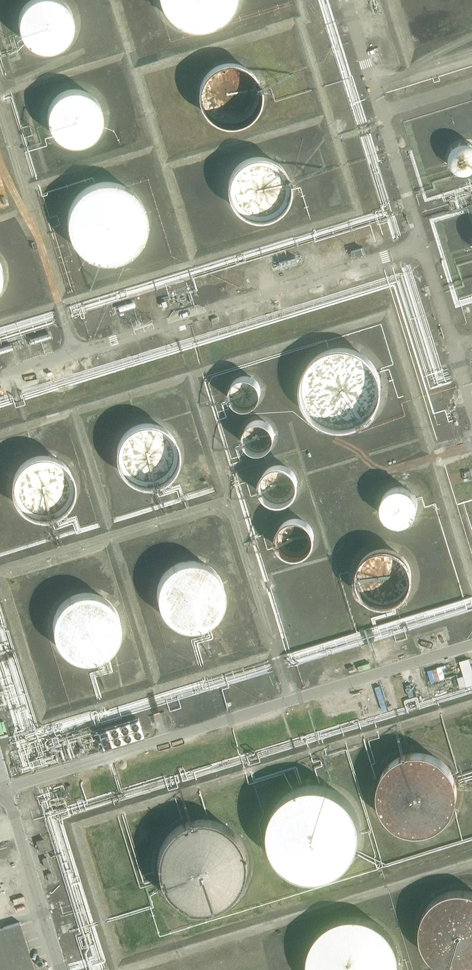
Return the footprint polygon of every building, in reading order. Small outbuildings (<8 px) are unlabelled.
[(77,20),(76,14),(75,9),(72,5),(69,0),(28,0),(25,3),(22,8),(20,13),(20,20),(20,26),(22,30),(24,35),(28,40),(32,43),(36,46),(42,48),(47,48),(53,48),(57,47),(60,46),(64,44),(68,41),(71,36),(74,32),(76,26),(77,20)] [(160,1),(163,7),(166,11),(168,14),(174,19),(181,23),(185,25),(189,26),(196,27),(204,26),(207,26),(211,25),(218,21),(222,19),(225,16),(228,13),(231,10),(235,3),(236,0),(160,0),(160,1)] [(262,92),(262,91),(262,87),(261,84),(259,79),(257,74),(253,69),(248,65),(243,62),(238,61),(231,59),(224,60),(218,62),(213,65),(207,69),(203,74),(201,79),(199,84),(198,91),(199,97),(200,103),(203,109),(207,114),(212,118),(218,121),(224,123),(229,123),(236,123),(242,121),(247,118),(252,114),(256,110),(259,104),(261,99),(262,92)] [(104,114),(104,113),(104,108),(102,103),(99,98),(96,93),(91,90),(87,87),(80,85),(75,85),(70,86),(65,87),(61,90),(56,94),(52,98),(50,103),(48,108),(48,113),(48,119),(50,123),(52,129),(55,133),(60,136),(64,139),(69,141),(75,141),(80,141),(86,140),(91,137),(95,134),(99,129),(102,125),(104,120),(104,114)] [(469,138),(466,138),(462,138),(459,139),(456,141),(453,143),(451,145),(449,148),(448,152),(447,156),(447,159),(448,162),(450,165),(452,168),(455,171),(457,172),(461,174),(464,174),(468,174),(471,173),(471,139),(469,138)] [(293,186),(292,179),(290,173),(287,167),(283,162),(278,158),(273,156),(267,154),(261,153),(258,153),(253,154),(248,155),(243,158),(238,162),(234,166),(232,169),(230,173),(228,178),(227,185),(228,192),(230,197),(232,202),(236,208),(241,212),(247,215),(253,217),(259,218),(265,218),(271,216),(277,213),(282,209),(287,205),(288,202),(290,198),(292,192),(293,186)] [(147,220),(147,219),(146,212),(144,205),(141,198),(136,192),(131,187),(124,183),(118,181),(112,180),(109,179),(105,180),(100,180),(94,182),(91,183),(86,185),(80,191),(75,196),(71,202),(70,206),(69,210),(68,218),(68,225),(69,229),(70,233),(73,240),(76,244),(78,246),(84,251),(87,253),(91,256),(96,257),(99,258),(107,259),(114,259),(117,258),(122,256),(128,253),(132,251),(134,248),(137,245),(140,242),(142,238),(144,235),(146,228),(147,220)] [(362,248),(352,251),(354,258),(364,254),(362,248)] [(458,299),(471,297),(471,264),(471,267),(461,269),(459,258),(449,260),(450,264),(453,277),(454,277),(458,299)] [(191,285),(168,292),(170,297),(193,290),(191,285)] [(167,298),(160,300),(163,307),(169,305),(167,298)] [(383,385),(383,384),(383,380),(383,375),(380,368),(379,364),(376,361),(372,355),(366,350),(359,346),(355,344),(350,343),(343,342),(339,342),(334,343),(326,345),(319,349),(316,352),(313,354),(310,357),(307,361),(305,364),(303,368),(301,375),(300,383),(300,388),(301,392),(303,399),(305,404),(307,407),(312,413),(317,418),(321,420),(326,422),(330,424),(334,425),(341,426),(350,425),(357,423),(364,419),(367,417),(371,413),(376,408),(380,401),(382,393),(383,389),(383,385)] [(262,389),(261,386),(260,383),(259,380),(257,377),(254,375),(251,374),(248,373),(244,373),(241,373),(239,374),(236,375),(233,378),(232,380),(230,383),(229,386),(229,389),(229,392),(230,395),(232,398),(234,400),(237,402),(239,404),(242,405),(245,405),(248,405),(251,404),(254,402),(257,400),(258,398),(260,395),(261,392),(262,389)] [(275,433),(275,430),(274,427),(272,424),(270,421),(268,419),(264,418),(262,417),(258,417),(255,418),(253,419),(251,420),(248,422),(246,425),(244,428),(244,431),(243,433),(244,436),(245,439),(246,442),(248,445),(250,446),(253,448),(257,449),(260,449),(262,449),(266,448),(268,447),(271,444),(273,442),(274,439),(275,436),(275,433)] [(180,451),(180,450),(179,444),(178,439),(175,433),(171,429),(168,426),(163,422),(157,420),(154,419),(150,419),(147,419),(143,419),(137,421),(132,423),(129,426),(127,428),(122,433),(120,438),(118,443),(117,450),(118,455),(119,462),(122,467),(126,472),(130,476),(135,479),(141,481),(147,482),(153,481),(159,480),(164,478),(167,476),(170,473),(174,469),(177,464),(179,457),(180,451)] [(76,483),(76,482),(75,476),(73,470),(70,465),(67,460),(61,455),(55,453),(50,451),(44,450),(38,451),(33,453),(27,455),(21,460),(17,465),(15,470),(13,476),(12,482),(13,489),(14,494),(17,499),(21,505),(26,509),(31,512),(37,514),(43,514),(50,514),(56,512),(61,509),(66,505),(70,500),(73,495),(75,489),(76,483)] [(300,481),(299,477),(298,473),(296,470),(293,466),(291,464),(287,462),(283,461),(279,460),(275,461),(271,462),(267,464),(265,467),(262,470),(261,473),(259,477),(259,481),(259,484),(260,488),(262,491),(264,494),(267,497),(271,499),(274,500),(278,501),(282,501),(286,500),(289,498),(293,496),(295,493),(298,489),(299,486),(300,481)] [(420,504),(419,500),(418,496),(416,493),(413,489),(410,487),(406,485),(402,484),(399,484),(395,485),(392,486),(388,488),(386,490),(384,493),(382,497),(381,501),(381,504),(381,509),(383,512),(384,516),(387,518),(391,521),(394,522),(398,523),(401,523),(405,523),(409,521),(411,520),(414,517),(416,514),(418,511),(419,508),(420,504)] [(413,575),(413,574),(413,569),(411,564),(409,560),(406,555),(401,551),(396,549),(391,547),(387,546),(380,547),(376,548),(372,550),(366,554),(363,558),(359,563),(358,569),(357,574),(358,579),(359,585),(362,590),(365,594),(369,597),(373,600),(378,602),(384,603),(389,602),(395,601),(400,599),(404,595),(408,591),(411,586),(413,581),(413,575)] [(225,591),(224,584),(222,577),(219,571),(215,566),(212,564),(208,561),(203,559),(196,557),(191,557),(184,558),(177,560),(172,563),(168,566),(163,571),(160,577),(159,580),(158,584),(157,591),(158,597),(160,604),(163,610),(167,615),(172,619),(178,622),(185,624),(190,624),(196,624),(202,623),(208,620),(211,618),(214,615),(219,610),(222,604),(224,598),(225,591)] [(121,624),(121,616),(118,609),(115,603),(110,598),(105,594),(99,591),(91,589),(85,589),(81,589),(77,590),(71,593),(66,595),(61,600),(57,605),(54,611),(52,618),(52,624),(53,631),(55,637),(58,644),(62,649),(68,653),(74,656),(81,658),(87,658),(93,658),(100,656),(105,653),(111,649),(115,644),(118,638),(121,631),(121,624)] [(471,683),(471,668),(470,659),(460,662),(467,685),(471,683)] [(95,729),(101,748),(137,737),(131,718),(95,729)] [(459,791),(459,786),(458,782),(457,779),(455,774),(453,770),(451,767),(446,762),(441,757),(434,753),(427,751),(422,750),(418,750),(415,750),(410,751),(403,753),(396,757),(390,762),(386,766),(384,769),(381,775),(379,779),(379,784),(378,791),(379,798),(379,802),(381,806),(385,813),(390,819),(395,824),(399,826),(403,828),(410,830),(418,831),(425,831),(432,829),(438,826),(443,823),(445,821),(448,818),(451,814),(455,808),(457,804),(458,800),(458,796),(459,791)] [(360,830),(360,829),(360,825),(359,820),(358,815),(357,812),(355,808),(352,803),(347,797),(344,793),(340,791),(336,788),(332,786),(327,784),(323,783),(316,783),(311,783),(305,783),(301,784),(297,786),(289,790),(286,792),(282,795),(280,798),(277,802),(274,806),(272,809),(270,815),(269,818),(268,823),(268,828),(268,833),(268,837),(271,845),(274,852),(276,855),(280,860),(282,863),(287,866),(289,868),(294,871),(302,873),(308,875),(312,875),(316,875),(322,874),(326,873),(330,872),(336,870),(338,868),(341,866),(346,862),(349,858),(353,854),(356,847),(358,843),(359,838),(360,834),(360,830)] [(250,863),(250,862),(250,858),(249,853),(248,849),(247,845),(245,841),(242,836),(240,833),(237,829),(234,826),(230,823),(224,820),(220,818),(212,816),(208,816),(203,815),(199,816),(193,817),(188,818),(185,820),(180,822),(177,824),(171,829),(165,835),(163,840),(160,845),(159,849),(158,853),(157,858),(157,862),(157,867),(158,871),(159,875),(160,880),(162,884),(164,888),(166,890),(170,895),(173,897),(177,900),(180,903),(185,905),(189,907),(194,908),(202,909),(205,909),(212,908),(216,907),(220,906),(224,904),(229,901),(233,899),(236,896),(240,892),(242,888),(245,884),(247,880),(249,873),(250,869),(250,863)] [(48,849),(44,838),(36,841),(39,852),(48,849)] [(466,887),(459,886),(452,887),(448,888),(444,890),(438,893),(434,896),(431,899),(429,902),(426,906),(423,912),(421,919),(420,927),(421,935),(424,942),(426,947),(428,950),(432,955),(438,959),(444,963),(452,966),(456,966),(461,967),(465,966),(470,966),(471,965),(471,888),(466,887)] [(400,960),(400,956),(399,952),(398,947),(396,943),(394,938),(391,934),(386,928),(380,922),(376,920),(372,918),(363,915),(358,914),(354,914),(345,915),(341,916),(337,917),(332,919),(328,922),(324,924),(321,927),(318,930),(316,934),(313,938),(311,942),(309,947),(308,952),(307,960),(307,964),(308,969),(399,969),(399,966),(400,961),(400,960)] [(20,922),(0,928),(0,969),(34,969),(20,922)]
